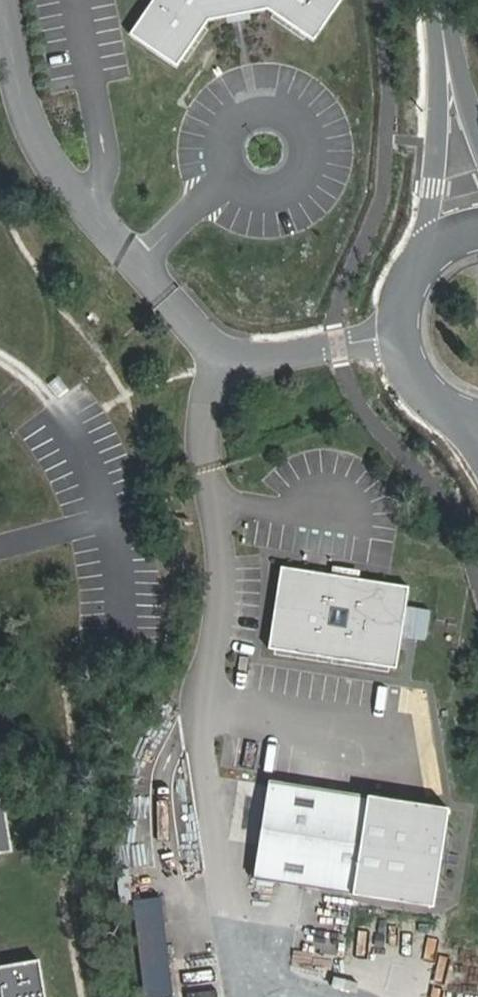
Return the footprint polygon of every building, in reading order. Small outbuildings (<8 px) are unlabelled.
[(130,34),(175,66),(206,20),(268,8),(315,40),(340,0),(152,0),(130,34)] [(408,589),(281,568),(267,649),(394,670),(408,589)] [(447,812),(268,783),(252,882),(431,912),(447,812)] [(2,851),(20,848),(11,795),(0,797),(0,854),(2,851)] [(156,831),(133,832),(134,858),(157,857),(156,831)] [(45,956),(0,964),(0,996),(52,996),(45,956)]
